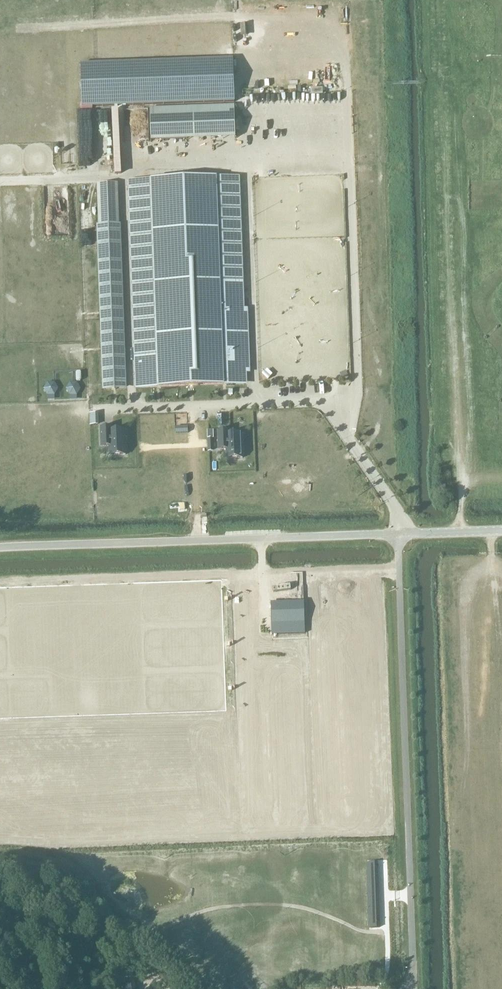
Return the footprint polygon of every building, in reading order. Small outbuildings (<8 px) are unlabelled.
[(82,108),(232,101),(232,56),(80,64),(82,108)] [(151,142),(235,139),(234,106),(150,109),(151,142)] [(238,179),(133,183),(140,387),(245,383),(244,359),(248,359),(246,311),(242,311),(238,179)] [(117,184),(97,184),(104,389),(125,389),(117,184)] [(48,398),(55,398),(55,395),(58,389),(55,383),(48,383),(44,389),(48,395),(48,398)] [(70,395),(70,398),(77,398),(77,395),(81,389),(77,383),(70,383),(66,389),(70,395)] [(110,431),(110,427),(102,427),(102,446),(110,446),(110,455),(127,455),(126,430),(110,431)] [(227,434),(227,430),(219,431),(219,450),(227,449),(227,459),(244,458),(243,433),(227,434)] [(305,633),(304,601),(270,602),(271,623),(272,635),(305,633)] [(377,862),(367,862),(367,873),(377,873),(377,862)] [(369,917),(369,928),(379,928),(379,917),(369,917)]
